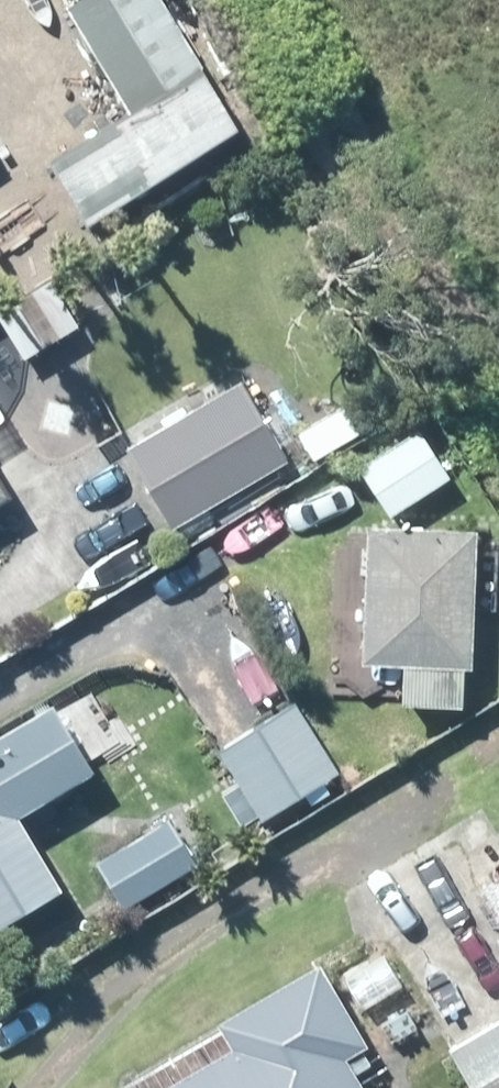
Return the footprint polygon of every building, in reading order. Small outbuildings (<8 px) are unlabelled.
[(166,0),(71,0),(60,6),(122,110),(203,61),(166,0)] [(0,96),(0,136),(18,126),(6,106),(0,96)] [(0,304),(0,321),(21,355),(75,322),(45,274),(0,304)] [(3,370),(8,355),(2,342),(0,341),(0,371),(3,370)] [(205,500),(281,454),(275,443),(288,435),(270,405),(257,413),(237,377),(124,443),(171,521),(205,500)] [(309,456),(357,428),(342,402),(293,430),(309,456)] [(444,478),(413,431),(357,465),(386,513),(444,478)] [(465,664),(470,529),(363,526),(360,661),(400,661),(399,702),(458,703),(460,664),(465,664)] [(60,717),(49,697),(0,726),(0,916),(59,881),(35,840),(26,827),(16,807),(88,765),(74,742),(60,717)] [(214,744),(258,817),(333,771),(290,698),(214,744)] [(122,903),(193,860),(166,815),(156,821),(94,859),(122,903)] [(325,979),(314,959),(211,1017),(215,1022),(110,1082),(113,1087),(361,1087),(357,1082),(338,1049),(359,1038),(325,979)] [(448,1048),(473,1087),(498,1087),(498,1016),(448,1048)]
